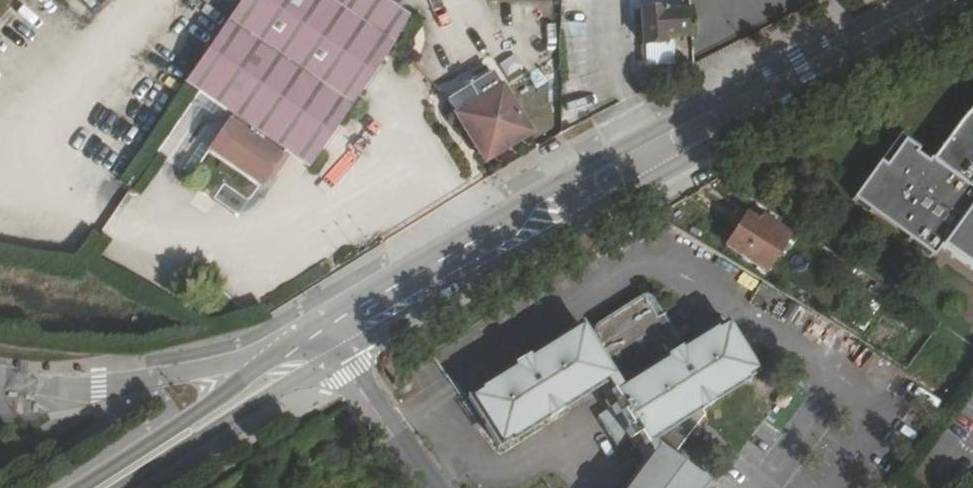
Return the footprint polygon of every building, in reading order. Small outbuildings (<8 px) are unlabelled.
[(181,81),(233,116),(209,152),(259,187),(284,149),(308,166),(413,14),(391,0),(239,0),(181,81)] [(671,37),(692,35),(691,11),(662,12),(661,9),(641,10),(642,45),(645,45),(664,43),(663,37),(671,37)] [(673,66),(671,37),(663,37),(664,43),(645,45),(646,67),(673,66)] [(477,80),(447,101),(484,160),(491,158),(528,133),(500,86),(477,80)] [(972,106),(933,162),(930,161),(929,163),(917,156),(920,152),(906,143),(889,168),(881,163),(853,200),(873,215),(876,211),(912,237),(909,241),(935,260),(942,249),(972,272),(972,105),(972,106)] [(746,215),(726,246),(765,271),(788,235),(766,220),(763,225),(746,215)] [(626,444),(635,459),(637,459),(647,475),(637,487),(697,487),(673,470),(706,425),(704,422),(715,415),(715,413),(748,391),(747,389),(757,381),(726,334),(715,341),(713,339),(679,360),(678,359),(671,364),(669,360),(677,353),(671,345),(673,342),(653,311),(648,307),(641,307),(597,335),(595,338),(593,343),(593,349),(589,352),(579,337),(572,342),(527,372),(526,370),(513,379),(512,382),(478,403),(479,406),(469,412),(500,461),(511,454),(513,455),(547,433),(548,434),(562,424),(561,423),(598,399),(606,411),(605,413),(615,429),(623,424),(632,439),(626,444)] [(621,448),(626,444),(632,439),(623,424),(615,429),(610,432),(621,448)]
